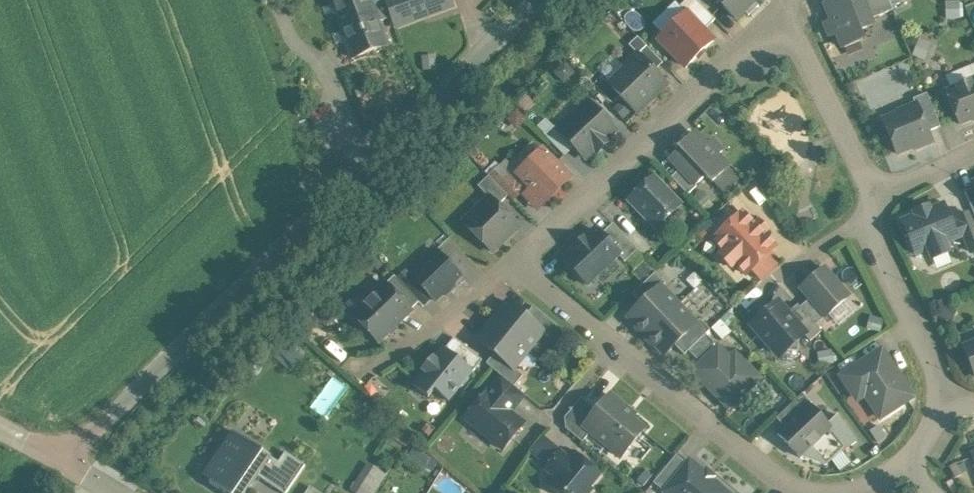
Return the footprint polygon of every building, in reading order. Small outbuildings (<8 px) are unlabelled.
[(343,31),(377,18),(370,1),(370,0),(331,0),(343,31)] [(370,1),(377,18),(378,23),(393,18),(397,27),(451,6),(449,0),(374,0),(370,1)] [(696,0),(686,0),(680,6),(686,13),(703,31),(715,20),(696,0)] [(736,19),(755,0),(718,0),(736,19)] [(825,4),(832,21),(824,24),(830,37),(837,34),(843,49),(862,41),(859,32),(873,26),(870,20),(862,0),(835,0),(825,4)] [(870,20),(892,11),(891,7),(888,0),(862,0),(870,20)] [(686,13),(659,40),(685,67),(713,41),(703,31),(686,13)] [(343,31),(333,34),(337,45),(346,41),(352,57),(386,45),(378,23),(377,18),(343,31)] [(662,63),(637,37),(629,45),(638,55),(654,71),(662,63)] [(638,55),(608,83),(637,113),(666,85),(654,71),(638,55)] [(946,92),(960,125),(973,119),(973,80),(946,92)] [(926,94),(913,99),(915,105),(916,104),(927,132),(940,127),(926,94)] [(614,130),(589,104),(560,131),(585,157),(594,148),(597,151),(607,142),(604,139),(614,130)] [(915,105),(899,111),(900,113),(883,120),(897,154),(931,140),(927,132),(916,104),(915,105)] [(517,111),(508,119),(513,124),(520,124),(525,119),(517,111)] [(707,146),(694,133),(679,147),(681,149),(670,159),(679,169),(695,185),(705,175),(712,182),(728,168),(717,156),(722,150),(713,140),(707,146)] [(568,178),(545,154),(521,177),(529,185),(544,201),(568,178)] [(695,185),(679,169),(671,177),(687,195),(697,186),(695,185)] [(508,197),(488,176),(478,187),(489,199),(490,198),(498,206),(508,197)] [(515,183),(508,176),(498,186),(512,201),(529,185),(521,177),(515,183)] [(654,177),(629,201),(655,228),(680,205),(654,177)] [(965,192),(973,215),(973,188),(965,192)] [(498,206),(490,198),(489,199),(464,223),(492,252),(518,227),(498,206)] [(943,205),(930,211),(928,208),(914,213),(915,217),(903,222),(916,255),(928,250),(932,259),(948,253),(944,243),(963,235),(958,223),(951,226),(943,205)] [(773,246),(743,214),(715,241),(725,251),(721,255),(732,266),(735,263),(745,273),(750,269),(769,251),(773,246)] [(969,214),(957,219),(963,235),(970,252),(973,251),(973,226),(969,214)] [(621,234),(621,233),(612,224),(601,235),(618,254),(625,262),(637,250),(621,234)] [(596,230),(586,240),(584,238),(573,248),(575,251),(565,261),(587,284),(618,254),(601,235),(596,230)] [(460,276),(435,250),(423,262),(425,264),(412,277),(431,298),(434,301),(460,276)] [(769,251),(750,269),(761,281),(781,262),(769,251)] [(824,268),(800,289),(809,299),(825,317),(849,296),(824,268)] [(412,277),(407,272),(398,280),(419,302),(423,306),(431,298),(412,277)] [(655,273),(632,295),(641,304),(660,287),(661,287),(665,283),(655,273)] [(398,280),(394,276),(385,284),(410,311),(419,302),(398,280)] [(385,284),(353,315),(378,341),(410,311),(385,284)] [(641,304),(628,317),(646,336),(678,305),(661,287),(660,287),(641,304)] [(825,317),(809,299),(800,307),(816,325),(825,317)] [(525,316),(508,302),(492,321),(528,350),(543,333),(543,332),(525,316)] [(787,314),(778,303),(752,325),(774,350),(798,352),(799,340),(804,335),(805,334),(787,314)] [(800,307),(798,304),(787,314),(805,334),(804,335),(810,341),(821,331),(816,325),(800,307)] [(678,305),(646,336),(664,355),(674,345),(696,324),(678,305)] [(561,329),(533,307),(525,316),(543,332),(543,333),(552,340),(561,329)] [(696,324),(674,345),(684,355),(688,351),(706,335),(710,330),(700,319),(696,324)] [(528,350),(492,321),(477,340),(494,354),(513,369),(514,368),(528,350)] [(706,335),(688,351),(696,359),(714,343),(706,335)] [(482,360),(454,338),(445,349),(472,372),(482,360)] [(964,347),(973,372),(973,343),(964,347)] [(737,367),(718,347),(692,372),(729,409),(760,379),(743,362),(737,367)] [(445,349),(443,348),(434,359),(433,358),(422,371),(423,372),(413,385),(428,398),(435,390),(448,401),(472,372),(445,349)] [(882,350),(841,376),(851,390),(859,385),(880,418),(912,397),(882,350)] [(513,369),(494,354),(486,364),(501,376),(514,386),(523,376),(514,368),(513,369)] [(311,405),(326,417),(350,386),(335,374),(311,405)] [(514,386),(501,376),(492,388),(515,406),(524,395),(514,386)] [(515,406),(492,388),(487,394),(486,393),(465,419),(502,449),(523,424),(510,413),(515,406)] [(802,393),(776,418),(784,427),(808,404),(809,405),(811,403),(802,393)] [(634,415),(609,395),(597,410),(583,427),(590,432),(621,458),(644,430),(631,419),(634,415)] [(581,398),(564,418),(566,429),(582,442),(590,432),(583,427),(597,410),(581,398)] [(784,427),(778,433),(801,458),(831,429),(809,405),(808,404),(784,427)] [(233,432),(220,451),(228,456),(222,465),(209,483),(224,492),(247,492),(271,458),(258,449),(233,432)] [(263,478),(286,492),(287,492),(305,464),(281,449),(263,478)] [(560,450),(543,470),(553,478),(569,458),(560,450)] [(575,452),(569,458),(553,478),(546,485),(555,492),(591,492),(593,490),(591,488),(602,475),(575,452)] [(676,455),(653,483),(664,492),(687,464),(676,455)] [(664,492),(665,492),(728,492),(689,461),(687,464),(664,492)] [(352,490),(357,492),(372,492),(385,473),(369,463),(352,490)]
